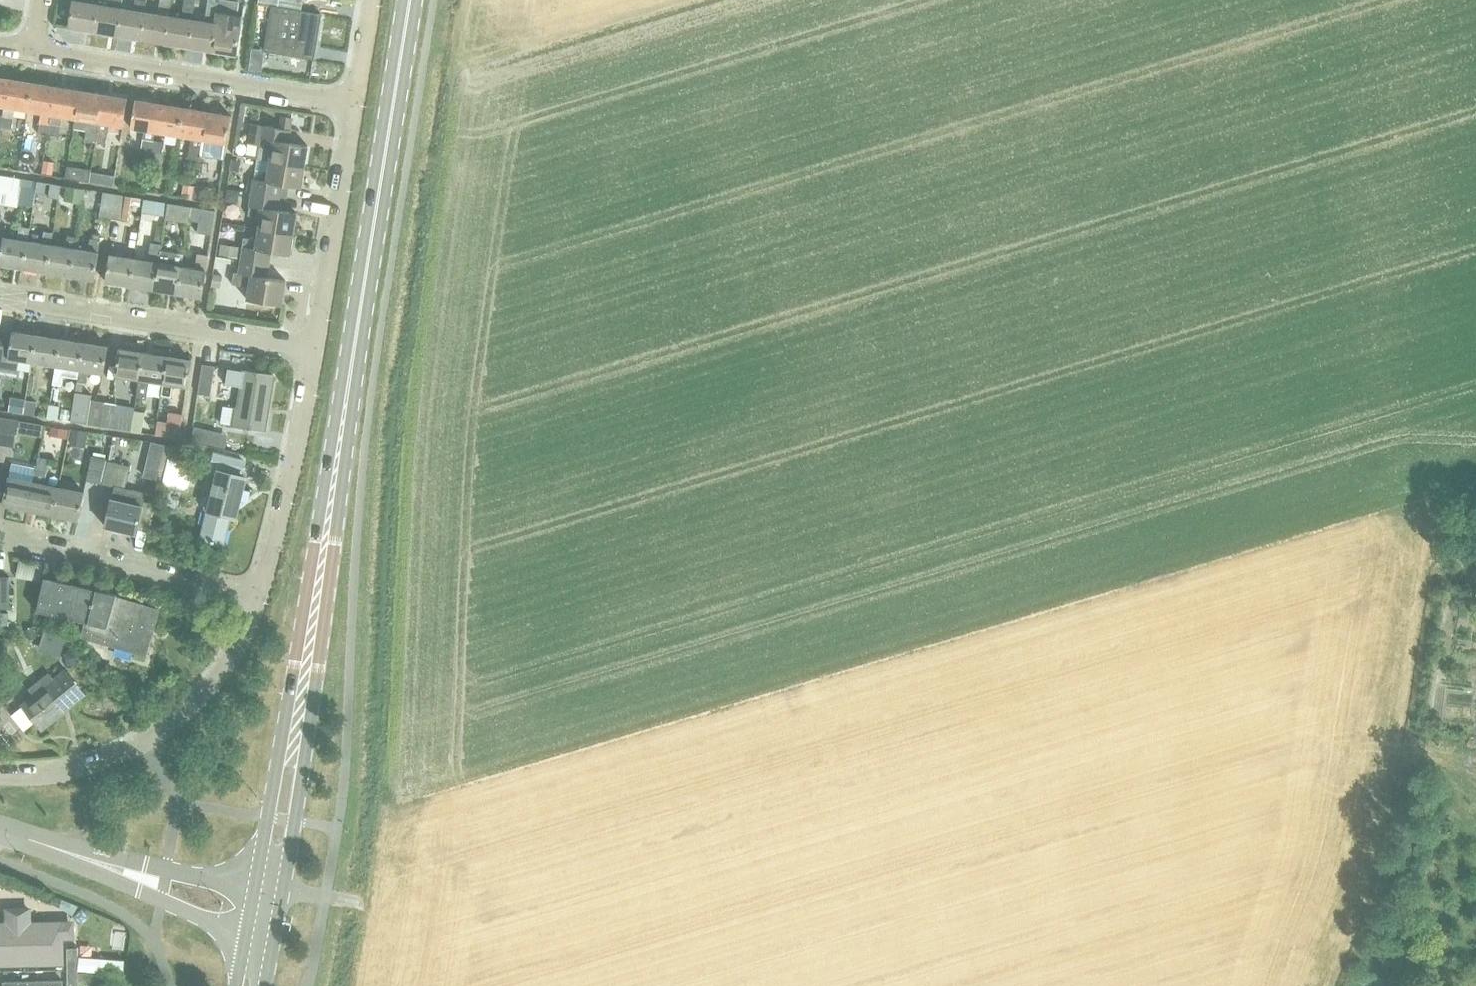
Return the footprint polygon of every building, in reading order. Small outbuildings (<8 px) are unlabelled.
[(92,31),(98,5),(98,0),(86,0),(86,3),(73,1),(69,27),(92,31)] [(98,5),(92,31),(116,35),(120,9),(119,9),(121,0),(98,0),(98,5)] [(140,38),(145,13),(147,0),(135,0),(134,11),(120,9),(116,35),(140,38)] [(163,42),(168,17),(171,0),(160,0),(158,15),(145,13),(140,38),(163,42)] [(188,46),(192,20),(196,0),(184,0),(181,19),(168,17),(163,42),(188,46)] [(212,50),(219,0),(209,0),(207,14),(206,14),(205,22),(192,20),(188,46),(212,50)] [(212,50),(237,54),(241,28),(240,28),(242,17),(237,16),(239,2),(230,0),(219,0),(212,50)] [(259,3),(302,9),(303,0),(259,0),(259,3)] [(313,58),(321,12),(302,9),(272,4),(264,50),(313,58)] [(4,107),(9,79),(0,78),(0,106),(4,107)] [(15,109),(28,111),(32,83),(9,79),(3,116),(1,127),(12,129),(14,117),(15,109)] [(38,133),(49,135),(56,87),(32,83),(28,111),(41,113),(38,133)] [(62,117),(75,119),(80,91),(56,87),(49,135),(59,137),(62,117)] [(85,141),(95,143),(103,94),(80,91),(75,119),(74,127),(87,129),(85,141)] [(103,94),(95,143),(106,144),(109,124),(123,127),(127,98),(103,94)] [(151,157),(152,151),(156,131),(160,103),(135,99),(131,127),(145,130),(140,155),(151,157)] [(183,107),(160,103),(156,131),(179,135),(183,107)] [(208,111),(183,107),(179,135),(192,137),(188,158),(200,160),(200,155),(201,155),(208,111)] [(232,115),(208,111),(201,155),(224,159),(232,115)] [(270,161),(305,167),(308,146),(288,142),(291,130),(263,125),(257,159),(270,161)] [(254,178),(252,193),(276,197),(278,184),(301,188),(305,167),(270,161),(268,171),(263,173),(254,178)] [(67,166),(66,178),(90,181),(92,170),(67,166)] [(37,182),(0,176),(0,201),(17,204),(19,190),(36,192),(37,182)] [(107,176),(105,184),(114,186),(115,178),(107,176)] [(36,192),(45,194),(47,183),(38,182),(36,192)] [(62,186),(51,184),(49,197),(59,199),(62,186)] [(67,186),(65,201),(83,204),(85,189),(67,186)] [(99,217),(110,219),(114,195),(103,193),(99,217)] [(261,218),(259,228),(294,234),(297,213),(273,209),(276,197),(252,193),(248,216),(261,218)] [(114,195),(110,219),(121,221),(125,196),(114,195)] [(142,198),(126,196),(122,220),(128,221),(131,205),(141,206),(142,198)] [(156,215),(166,216),(168,203),(158,201),(156,215)] [(166,220),(189,224),(191,207),(168,203),(166,216),(166,220)] [(191,207),(189,224),(190,224),(191,221),(200,222),(198,233),(212,235),(215,211),(191,207)] [(23,268),(28,241),(30,228),(19,226),(17,239),(3,237),(0,254),(0,264),(23,268)] [(244,237),(240,260),(265,264),(267,251),(290,255),(294,234),(259,228),(257,240),(244,237)] [(23,268),(46,272),(51,245),(53,233),(44,231),(42,243),(28,241),(23,268)] [(46,272),(70,276),(74,249),(76,237),(67,235),(65,247),(51,245),(46,272)] [(74,249),(70,276),(93,280),(100,241),(90,239),(88,251),(74,249)] [(130,287),(154,290),(160,250),(161,245),(152,243),(149,261),(135,258),(130,287)] [(221,244),(219,255),(239,258),(240,247),(221,244)] [(154,290),(177,294),(182,266),(184,254),(160,250),(154,290)] [(106,283),(130,287),(135,258),(111,254),(106,283)] [(182,266),(177,294),(201,298),(209,256),(198,254),(195,269),(182,266)] [(265,264),(240,260),(238,273),(234,272),(232,284),(249,287),(247,300),(282,305),(286,281),(263,277),(265,264)] [(32,363),(36,335),(13,331),(12,337),(0,335),(0,369),(17,372),(19,361),(32,363)] [(32,363),(56,367),(60,339),(36,335),(32,363)] [(63,377),(78,379),(83,343),(60,339),(56,367),(52,385),(62,386),(63,377)] [(70,422),(101,427),(105,403),(90,401),(91,395),(81,394),(83,383),(86,384),(88,371),(103,374),(108,347),(83,343),(78,379),(77,382),(70,422)] [(114,376),(138,380),(143,353),(119,349),(114,376)] [(143,353),(138,380),(135,398),(145,399),(149,381),(162,384),(167,357),(143,353)] [(191,361),(167,357),(162,384),(160,396),(170,397),(172,386),(186,388),(191,361)] [(197,395),(209,397),(214,368),(202,366),(197,395)] [(269,406),(274,376),(244,372),(238,408),(235,408),(232,425),(263,430),(267,405),(269,406)] [(26,401),(24,414),(35,415),(37,402),(26,401)] [(115,405),(105,403),(101,427),(131,432),(133,418),(132,418),(114,415),(115,405)] [(60,406),(50,404),(48,418),(58,420),(60,406)] [(134,412),(133,412),(132,418),(133,418),(131,432),(140,433),(143,414),(134,412)] [(154,436),(177,439),(181,415),(170,413),(168,426),(156,424),(154,436)] [(16,446),(21,423),(0,418),(0,443),(16,446)] [(52,427),(50,437),(68,439),(69,429),(52,427)] [(72,430),(70,446),(86,449),(89,432),(72,430)] [(3,475),(9,450),(0,448),(0,475),(3,475)] [(239,505),(245,479),(240,477),(244,462),(214,455),(211,467),(219,468),(215,487),(210,486),(204,510),(209,511),(203,539),(224,544),(230,517),(234,517),(237,504),(239,505)] [(28,510),(53,515),(59,488),(44,485),(49,460),(39,457),(34,483),(28,510)] [(86,481),(100,484),(105,459),(91,457),(86,481)] [(162,485),(186,490),(192,466),(168,460),(162,485)] [(102,484),(115,488),(124,490),(124,488),(129,467),(107,461),(102,484)] [(3,504),(28,510),(34,483),(8,477),(3,504)] [(59,488),(53,515),(78,520),(84,493),(59,488)] [(124,490),(115,488),(112,500),(105,527),(137,535),(144,507),(143,507),(147,494),(124,488),(124,490)] [(19,576),(44,577),(45,557),(20,556),(19,576)] [(9,608),(9,577),(0,577),(0,608),(9,608)] [(150,636),(157,606),(115,595),(114,593),(44,578),(37,611),(87,622),(85,632),(104,636),(102,643),(147,655),(152,636),(150,636)] [(77,649),(64,653),(69,667),(81,663),(77,649)] [(85,695),(65,671),(55,679),(49,673),(28,689),(33,696),(11,714),(24,729),(34,721),(41,730),(85,695)] [(63,965),(63,939),(74,939),(74,921),(31,921),(31,908),(5,908),(5,922),(0,922),(0,966),(63,965)] [(89,971),(79,971),(78,948),(67,948),(68,985),(89,985),(89,971)] [(80,956),(79,970),(114,972),(124,973),(125,960),(117,959),(80,956)]
